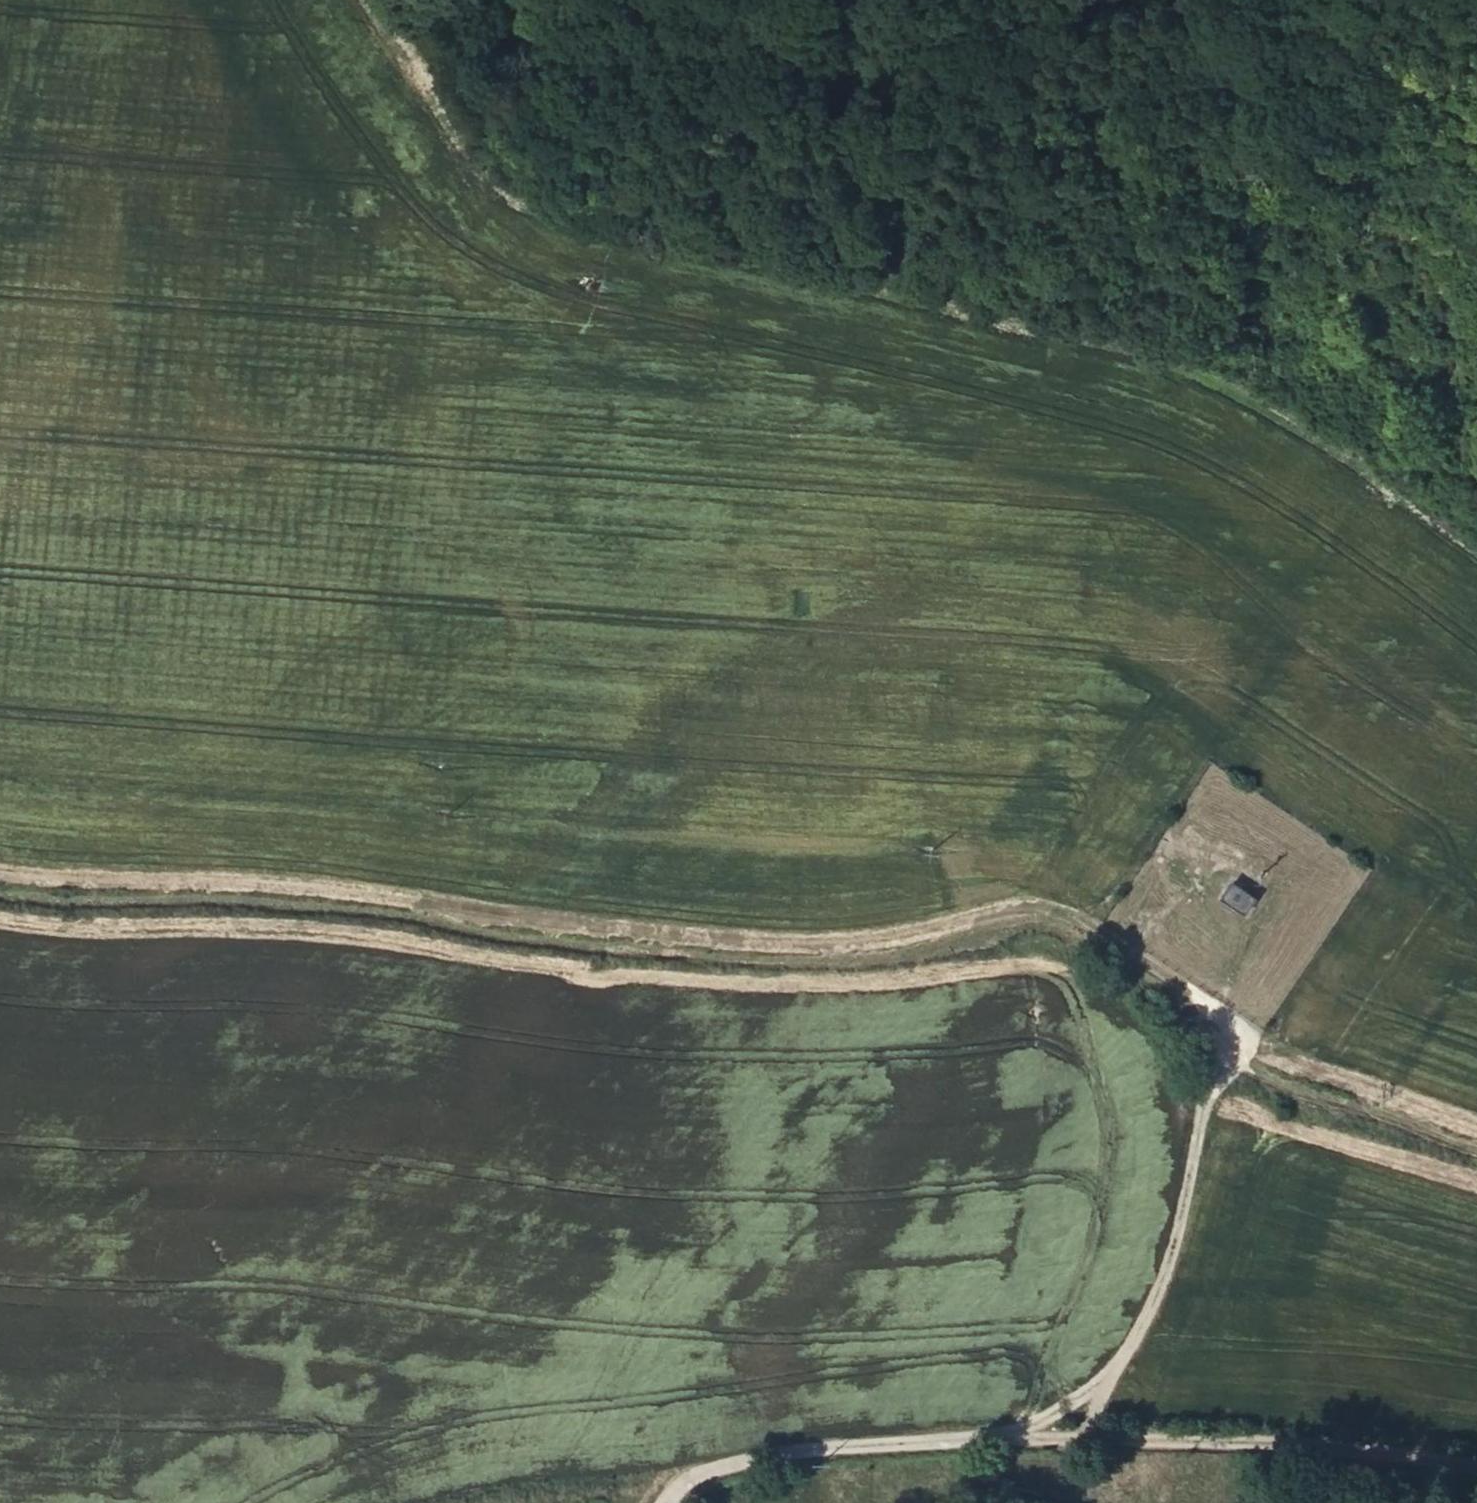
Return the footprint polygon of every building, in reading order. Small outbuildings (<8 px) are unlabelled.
[(1247,900),(1227,883),(1218,894),(1239,910),(1247,900)]
